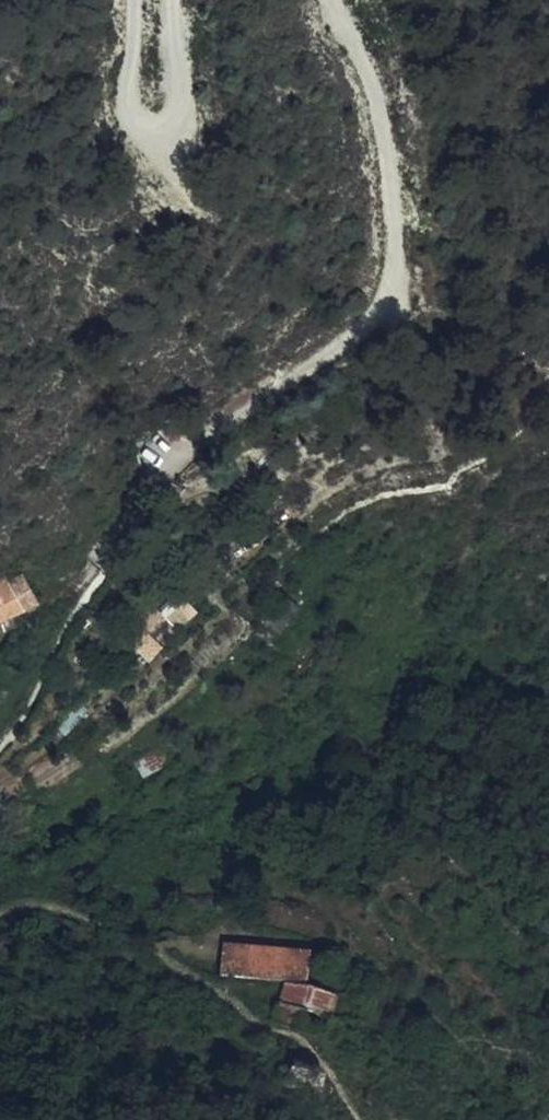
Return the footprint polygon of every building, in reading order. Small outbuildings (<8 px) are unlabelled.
[(25,613),(17,596),(0,604),(0,616),(0,615),(5,625),(25,613)] [(32,626),(25,613),(5,625),(0,615),(0,616),(0,640),(32,626)] [(152,653),(142,639),(123,653),(133,667),(152,653)] [(287,974),(313,982),(316,952),(273,944),(224,936),(221,966),(287,974)] [(313,982),(287,974),(279,999),(307,1007),(333,1015),(340,989),(313,982)] [(273,1020),(299,1029),(307,1007),(279,999),(273,1020)]
